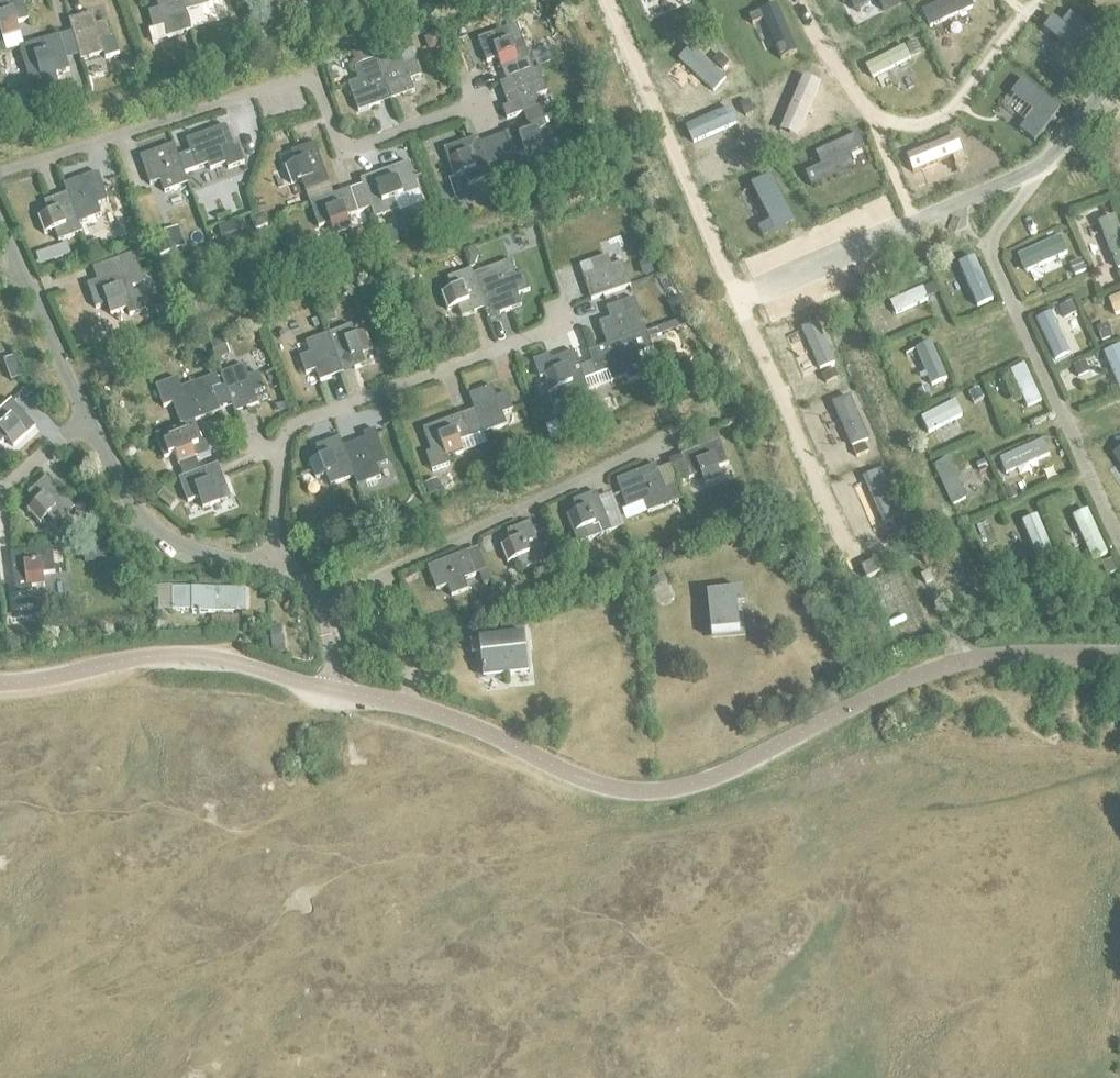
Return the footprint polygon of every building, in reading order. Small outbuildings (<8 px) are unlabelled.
[(17,24),(27,21),(21,0),(9,0),(0,2),(0,32),(2,40),(20,35),(17,24)] [(158,12),(148,14),(153,32),(163,29),(167,41),(191,34),(185,15),(180,0),(156,0),(158,12)] [(185,15),(185,14),(209,7),(207,0),(180,0),(185,15)] [(380,11),(383,0),(368,0),(366,7),(380,11)] [(838,10),(862,0),(833,0),(838,10)] [(320,9),(305,13),(309,25),(323,21),(320,9)] [(92,15),(68,22),(80,61),(103,55),(104,59),(119,55),(114,40),(112,40),(106,21),(96,25),(92,15)] [(772,17),(759,21),(764,35),(777,30),(772,17)] [(515,26),(477,40),(486,63),(496,59),(501,69),(519,62),(527,59),(523,48),(515,26)] [(233,45),(242,49),(249,35),(241,31),(233,45)] [(436,34),(423,38),(428,50),(440,45),(436,34)] [(19,48),(29,83),(34,82),(39,97),(59,91),(55,76),(69,72),(58,36),(19,48)] [(727,43),(712,49),(730,94),(746,88),(727,43)] [(914,43),(905,46),(909,56),(918,53),(914,43)] [(352,54),(356,67),(375,61),(370,48),(352,54)] [(399,55),(376,63),(390,101),(414,92),(410,83),(421,79),(415,62),(411,50),(399,55)] [(390,101),(376,63),(352,71),(356,83),(346,86),(356,113),(390,101)] [(506,107),(501,109),(505,120),(522,114),(538,109),(534,98),(545,94),(537,70),(498,84),(506,107)] [(800,80),(789,86),(793,93),(804,88),(800,80)] [(784,93),(745,110),(751,122),(789,106),(784,93)] [(830,101),(819,106),(822,115),(833,111),(830,101)] [(538,109),(522,114),(526,126),(542,120),(538,109)] [(503,134),(512,158),(523,154),(527,165),(544,159),(548,169),(577,159),(569,137),(551,143),(542,120),(526,126),(503,134)] [(190,153),(177,158),(182,174),(208,165),(210,171),(226,165),(228,170),(244,164),(239,148),(234,149),(226,127),(186,141),(190,153)] [(955,135),(946,139),(952,149),(960,144),(955,135)] [(443,150),(454,179),(464,176),(469,187),(492,178),(477,138),(443,150)] [(284,169),(290,186),(300,182),(304,192),(327,184),(314,145),(290,154),(294,165),(284,169)] [(177,158),(173,146),(139,158),(148,184),(159,180),(163,192),(186,184),(185,182),(182,174),(177,158)] [(393,170),(359,182),(373,222),(397,213),(393,202),(418,193),(408,165),(393,170)] [(64,184),(67,194),(68,194),(77,223),(78,223),(102,214),(99,202),(108,199),(102,181),(99,172),(64,184)] [(512,183),(516,195),(530,190),(525,178),(512,183)] [(507,182),(493,188),(498,201),(512,196),(507,182)] [(12,185),(1,190),(6,202),(13,199),(15,192),(12,185)] [(309,205),(317,227),(327,224),(331,234),(348,228),(345,218),(355,215),(346,191),(309,205)] [(68,194),(67,194),(43,202),(47,213),(36,217),(43,235),(53,231),(57,240),(81,232),(78,223),(77,223),(68,194)] [(762,203),(719,223),(726,236),(750,225),(753,231),(763,227),(760,220),(768,217),(762,203)] [(264,215),(251,220),(255,231),(268,226),(264,215)] [(1099,224),(1117,269),(1119,268),(1119,234),(1114,218),(1099,224)] [(238,222),(217,229),(221,238),(241,231),(238,222)] [(393,228),(379,233),(384,247),(398,242),(393,228)] [(179,234),(153,244),(158,258),(185,249),(179,234)] [(99,240),(86,245),(90,256),(103,252),(99,240)] [(66,244),(49,250),(53,261),(70,255),(66,244)] [(1060,244),(1017,263),(1025,280),(1067,261),(1060,244)] [(463,249),(469,268),(474,267),(478,257),(474,246),(463,249)] [(86,284),(94,308),(105,304),(109,315),(125,309),(127,315),(144,309),(137,291),(133,293),(131,287),(143,282),(133,253),(118,258),(123,271),(86,284)] [(578,267),(590,301),(629,287),(620,263),(610,267),(606,256),(578,267)] [(280,264),(286,279),(299,275),(294,260),(280,264)] [(655,274),(651,260),(643,263),(647,276),(655,274)] [(1081,262),(1070,266),(1074,277),(1085,272),(1081,262)] [(473,280),(472,280),(484,310),(487,319),(521,306),(517,296),(529,291),(523,274),(515,278),(510,266),(473,280)] [(450,290),(440,294),(447,311),(457,307),(461,318),(484,310),(472,280),(473,280),(469,271),(447,279),(450,290)] [(980,273),(968,278),(983,312),(995,307),(980,273)] [(934,284),(922,289),(927,299),(938,294),(934,284)] [(923,293),(890,308),(895,320),(928,306),(923,293)] [(678,296),(666,304),(674,317),(687,309),(678,296)] [(610,319),(598,323),(606,346),(628,338),(646,332),(634,298),(606,309),(610,319)] [(1104,306),(1110,318),(1119,313),(1119,299),(1104,306)] [(164,303),(153,307),(159,323),(170,319),(164,303)] [(1072,303),(1059,308),(1064,319),(1076,313),(1072,303)] [(331,308),(321,311),(325,322),(335,319),(331,308)] [(1051,318),(1035,326),(1054,367),(1070,360),(1051,318)] [(685,319),(646,332),(649,340),(688,326),(685,319)] [(815,319),(769,338),(775,355),(822,336),(815,319)] [(1108,324),(1096,328),(1101,341),(1113,336),(1108,324)] [(349,325),(327,333),(342,373),(364,365),(360,353),(370,349),(364,333),(353,337),(349,325)] [(606,346),(587,353),(596,377),(607,372),(611,382),(626,376),(628,380),(645,373),(638,355),(652,350),(649,340),(646,332),(628,338),(606,346)] [(342,373),(327,333),(305,342),(308,353),(298,357),(305,374),(315,370),(319,381),(342,373)] [(209,341),(216,359),(228,355),(222,337),(209,341)] [(832,342),(822,346),(827,359),(838,355),(832,342)] [(545,376),(551,392),(560,388),(565,399),(588,391),(573,352),(550,361),(548,356),(535,361),(541,377),(545,376)] [(1104,360),(1119,394),(1119,353),(1104,360)] [(933,354),(921,360),(928,377),(922,380),(925,388),(932,385),(935,392),(947,386),(933,354)] [(1084,362),(1072,367),(1077,378),(1089,373),(1084,362)] [(257,405),(253,394),(263,389),(257,373),(246,377),(243,367),(220,375),(234,414),(257,405)] [(1025,371),(1010,378),(1027,414),(1042,408),(1025,371)] [(176,379),(155,386),(163,408),(173,405),(180,426),(194,420),(220,411),(212,389),(220,387),(216,376),(196,382),(179,389),(176,379)] [(827,378),(795,391),(800,403),(832,390),(827,378)] [(491,387),(468,395),(474,410),(482,433),(505,424),(501,414),(511,410),(505,394),(496,398),(491,387)] [(927,388),(916,392),(920,401),(931,397),(927,388)] [(973,398),(931,416),(937,431),(979,413),(973,398)] [(853,402),(843,407),(847,416),(857,412),(853,402)] [(5,440),(13,448),(25,436),(34,428),(28,421),(12,403),(0,413),(0,444),(5,440)] [(460,416),(422,430),(430,453),(425,455),(431,471),(448,465),(446,459),(461,453),(457,443),(469,438),(482,433),(474,411),(460,416)] [(1014,417),(1005,421),(1011,435),(1020,431),(1014,417)] [(180,426),(154,435),(163,458),(175,454),(183,478),(200,471),(195,459),(209,454),(205,443),(202,445),(194,421),(180,426)] [(555,421),(545,425),(550,439),(560,435),(555,421)] [(342,447),(354,476),(357,485),(381,477),(377,468),(388,464),(376,429),(364,433),(366,439),(342,447)] [(863,429),(818,447),(824,460),(868,442),(863,429)] [(330,485),(354,476),(342,447),(339,438),(316,446),(320,457),(308,461),(315,478),(326,474),(330,485)] [(680,457),(671,461),(680,484),(702,476),(704,483),(720,477),(716,466),(727,462),(719,442),(682,455),(679,456),(680,457)] [(125,447),(123,451),(125,455),(129,457),(134,456),(135,452),(134,447),(130,445),(125,447)] [(1034,451),(999,466),(1006,482),(1041,467),(1034,451)] [(183,478),(178,480),(187,503),(198,499),(202,509),(230,499),(217,465),(200,471),(183,478)] [(633,474),(616,481),(626,506),(642,500),(647,512),(670,504),(682,500),(677,487),(665,491),(657,471),(655,465),(633,474)] [(947,465),(933,471),(950,512),(965,505),(947,465)] [(886,479),(840,497),(846,512),(892,493),(886,479)] [(28,512),(39,525),(47,517),(56,526),(73,510),(47,481),(39,489),(37,488),(29,496),(37,504),(28,512)] [(425,486),(429,498),(443,493),(438,482),(425,486)] [(1013,486),(1004,490),(1009,502),(1018,498),(1013,486)] [(576,512),(567,516),(573,533),(582,529),(587,540),(610,532),(596,493),(572,502),(576,512)] [(895,493),(886,497),(889,504),(898,501),(895,493)] [(384,505),(368,511),(374,526),(389,520),(384,505)] [(1091,568),(1107,561),(1087,516),(1071,523),(1091,568)] [(501,545),(507,562),(518,559),(522,569),(544,562),(529,522),(508,530),(511,541),(501,545)] [(1057,568),(1037,522),(1022,529),(1042,575),(1043,574),(1056,568),(1057,568)] [(105,546),(82,549),(85,565),(107,561),(105,546)] [(43,585),(41,574),(54,573),(52,550),(12,554),(10,554),(15,594),(31,592),(30,587),(43,585)] [(464,580),(474,576),(467,553),(427,568),(435,591),(446,587),(450,597),(467,591),(464,580)] [(1111,559),(1101,564),(1106,577),(1117,572),(1111,559)] [(873,560),(859,566),(864,578),(878,572),(873,560)] [(555,561),(546,564),(549,572),(558,568),(555,561)] [(1056,568),(1043,574),(1047,582),(1060,577),(1056,568)] [(927,571),(918,575),(923,585),(932,581),(927,571)] [(651,582),(654,590),(668,583),(664,576),(651,582)] [(191,589),(173,589),(173,612),(192,612),(192,614),(215,614),(215,611),(245,611),(244,596),(235,596),(235,591),(214,591),(214,589),(191,589)] [(707,594),(711,634),(716,634),(739,632),(737,606),(744,606),(742,591),(707,594)] [(500,639),(480,641),(483,679),(527,674),(523,636),(522,624),(499,627),(500,639)] [(271,648),(270,648),(271,656),(284,655),(283,646),(284,646),(281,625),(269,627),(271,648)]
